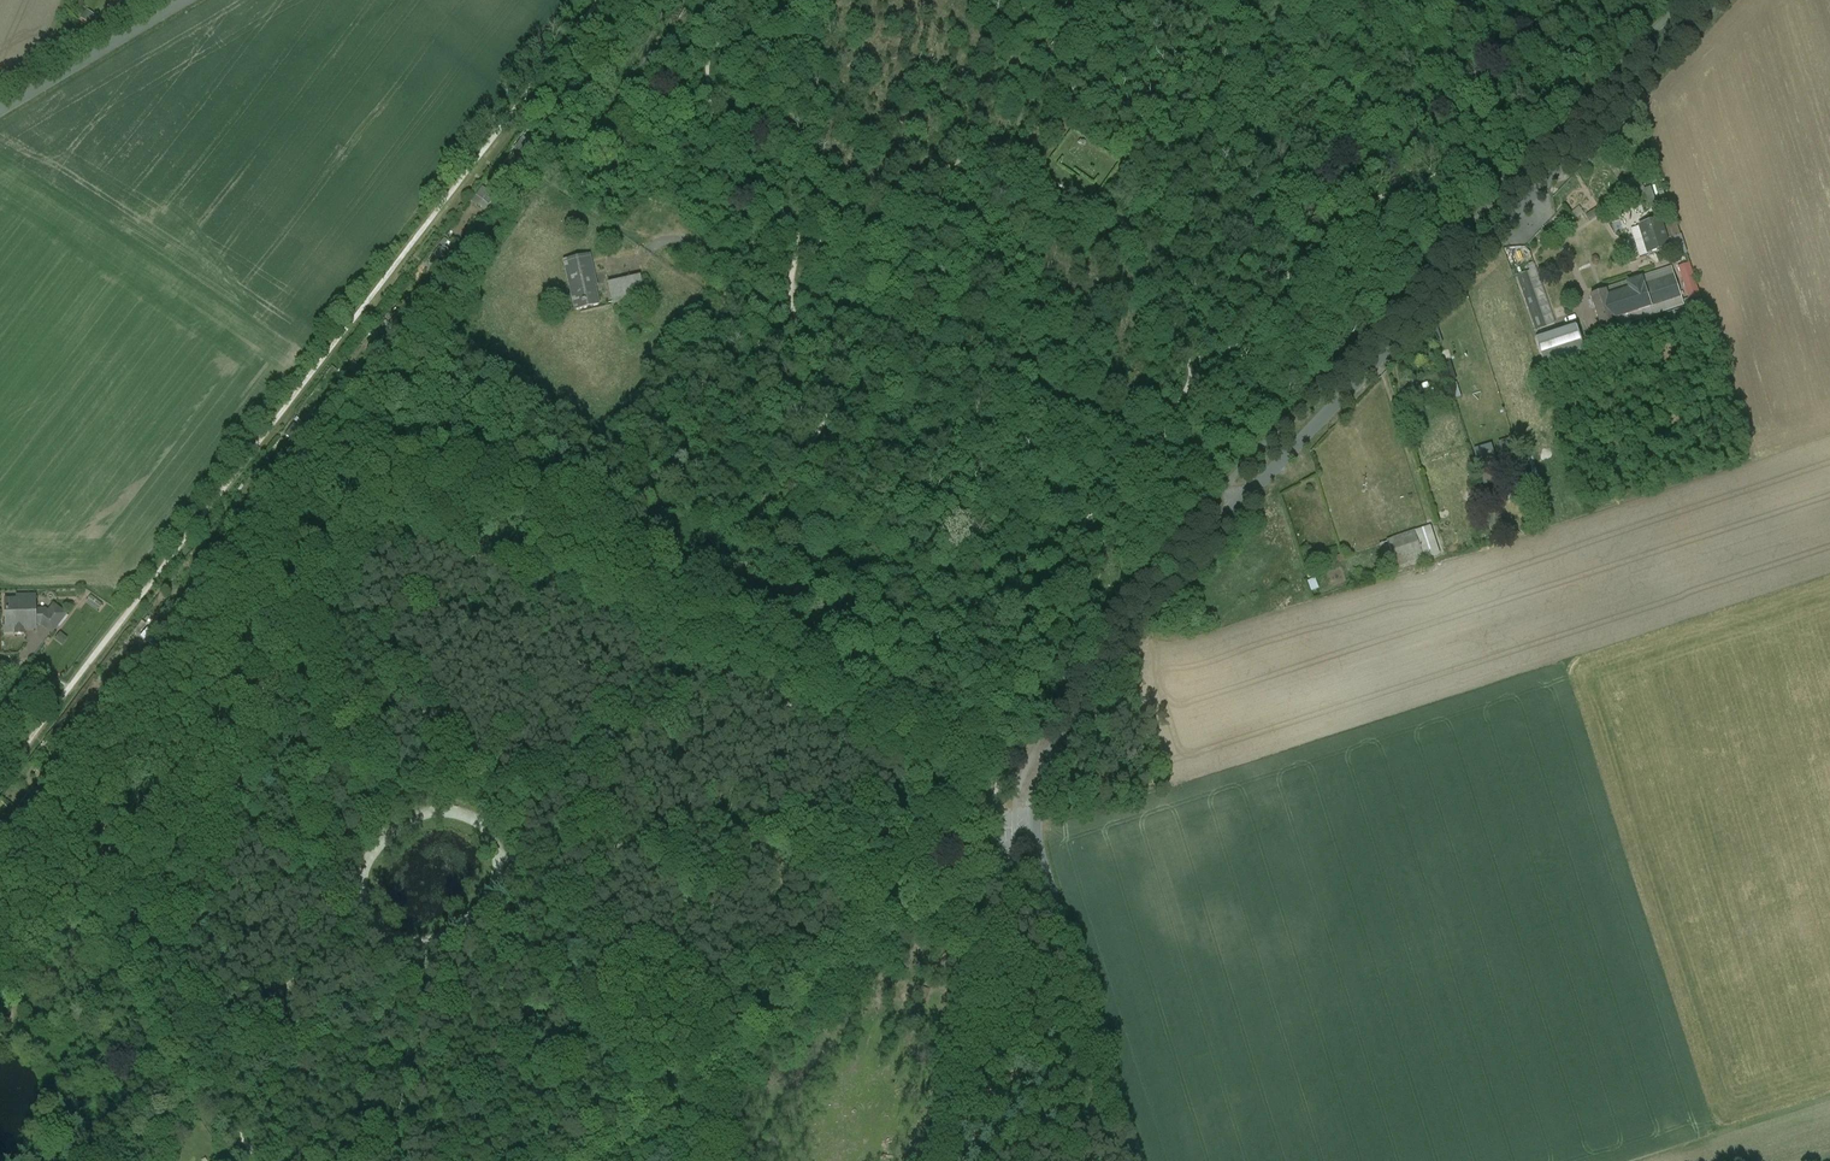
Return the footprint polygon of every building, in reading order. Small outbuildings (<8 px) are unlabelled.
[(1644,187),(1640,182),(1586,216),(1589,222),(1644,187)] [(484,211),(497,198),(486,186),(472,199),(484,211)] [(1651,188),(1645,190),(1649,203),(1655,201),(1651,188)] [(1655,201),(1649,203),(1651,211),(1662,208),(1659,200),(1655,201)] [(1661,220),(1640,227),(1649,255),(1670,249),(1661,220)] [(589,255),(564,261),(576,312),(599,306),(595,289),(597,288),(589,255)] [(1689,263),(1678,267),(1690,302),(1701,298),(1689,263)] [(1672,269),(1607,290),(1611,301),(1616,315),(1619,325),(1683,305),(1672,269)] [(1555,325),(1536,270),(1522,275),(1518,277),(1537,331),(1541,330),(1555,325)] [(640,279),(608,286),(612,303),(644,296),(640,279)] [(1607,290),(1592,295),(1596,306),(1611,301),(1607,290)] [(1611,301),(1596,306),(1600,320),(1616,315),(1611,301)] [(1616,315),(1600,320),(1603,330),(1619,325),(1616,315)] [(1648,323),(1627,330),(1630,338),(1651,331),(1648,323)] [(1582,343),(1577,326),(1537,340),(1542,356),(1582,343)] [(1627,330),(1602,338),(1604,346),(1630,338),(1627,330)] [(1600,334),(1590,337),(1594,350),(1604,346),(1602,338),(1600,334)] [(1453,384),(1457,397),(1464,394),(1453,362),(1443,365),(1449,385),(1453,384)] [(1516,441),(1502,440),(1502,448),(1515,449),(1516,441)] [(1494,444),(1474,450),(1482,476),(1502,470),(1494,444)] [(1430,528),(1387,542),(1395,567),(1439,554),(1430,528)] [(1311,580),(1314,590),(1320,588),(1317,578),(1311,580)] [(36,610),(35,598),(24,598),(24,602),(5,602),(6,624),(14,623),(14,636),(25,635),(25,628),(36,627),(36,625),(40,624),(41,624),(49,613),(48,613),(45,610),(36,610)] [(66,615),(54,605),(48,613),(49,613),(41,624),(52,633),(66,615)]
